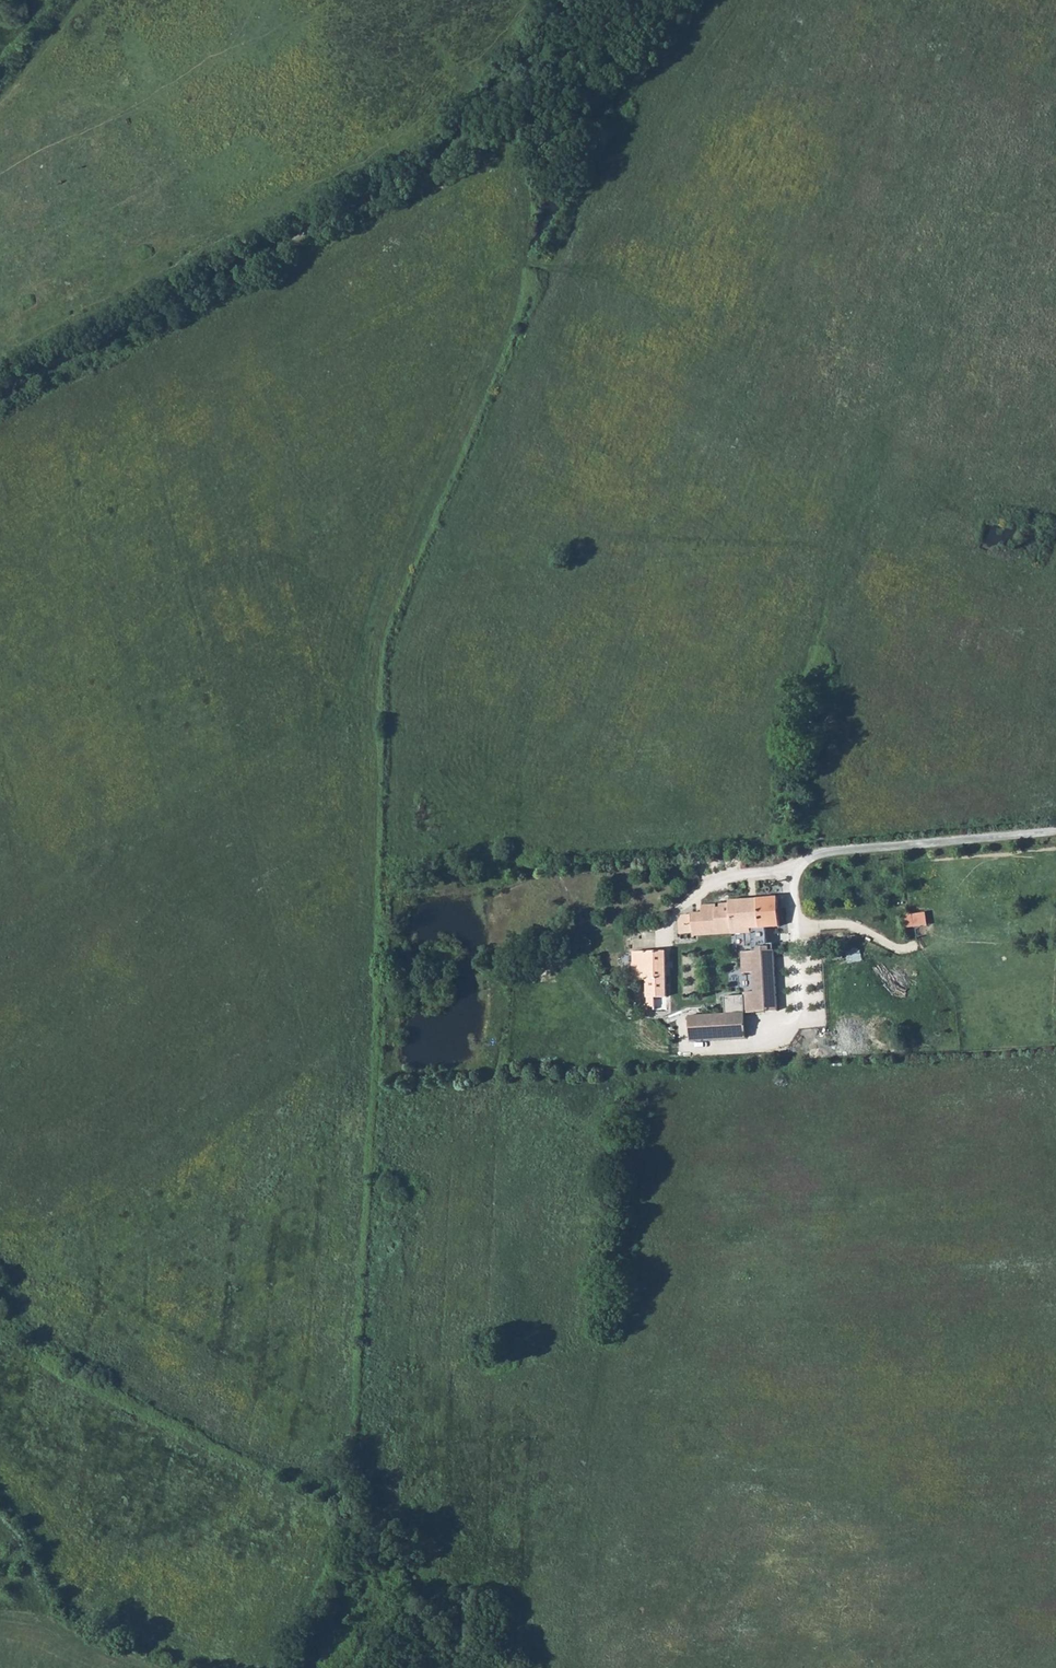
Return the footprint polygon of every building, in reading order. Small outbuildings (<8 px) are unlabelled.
[(678,924),(679,934),(780,928),(778,895),(728,899),(728,903),(700,904),(701,913),(690,914),(691,923),(678,924)] [(905,913),(907,927),(929,923),(927,909),(905,913)] [(724,1015),(750,1012),(777,1010),(773,951),(739,954),(741,973),(751,973),(753,997),(744,997),(744,992),(742,992),(743,995),(723,997),(724,1015)] [(632,954),(634,981),(645,980),(646,1006),(654,1006),(654,998),(667,998),(665,952),(632,954)] [(724,1015),(686,1017),(689,1060),(752,1056),(750,1012),(724,1015)]
